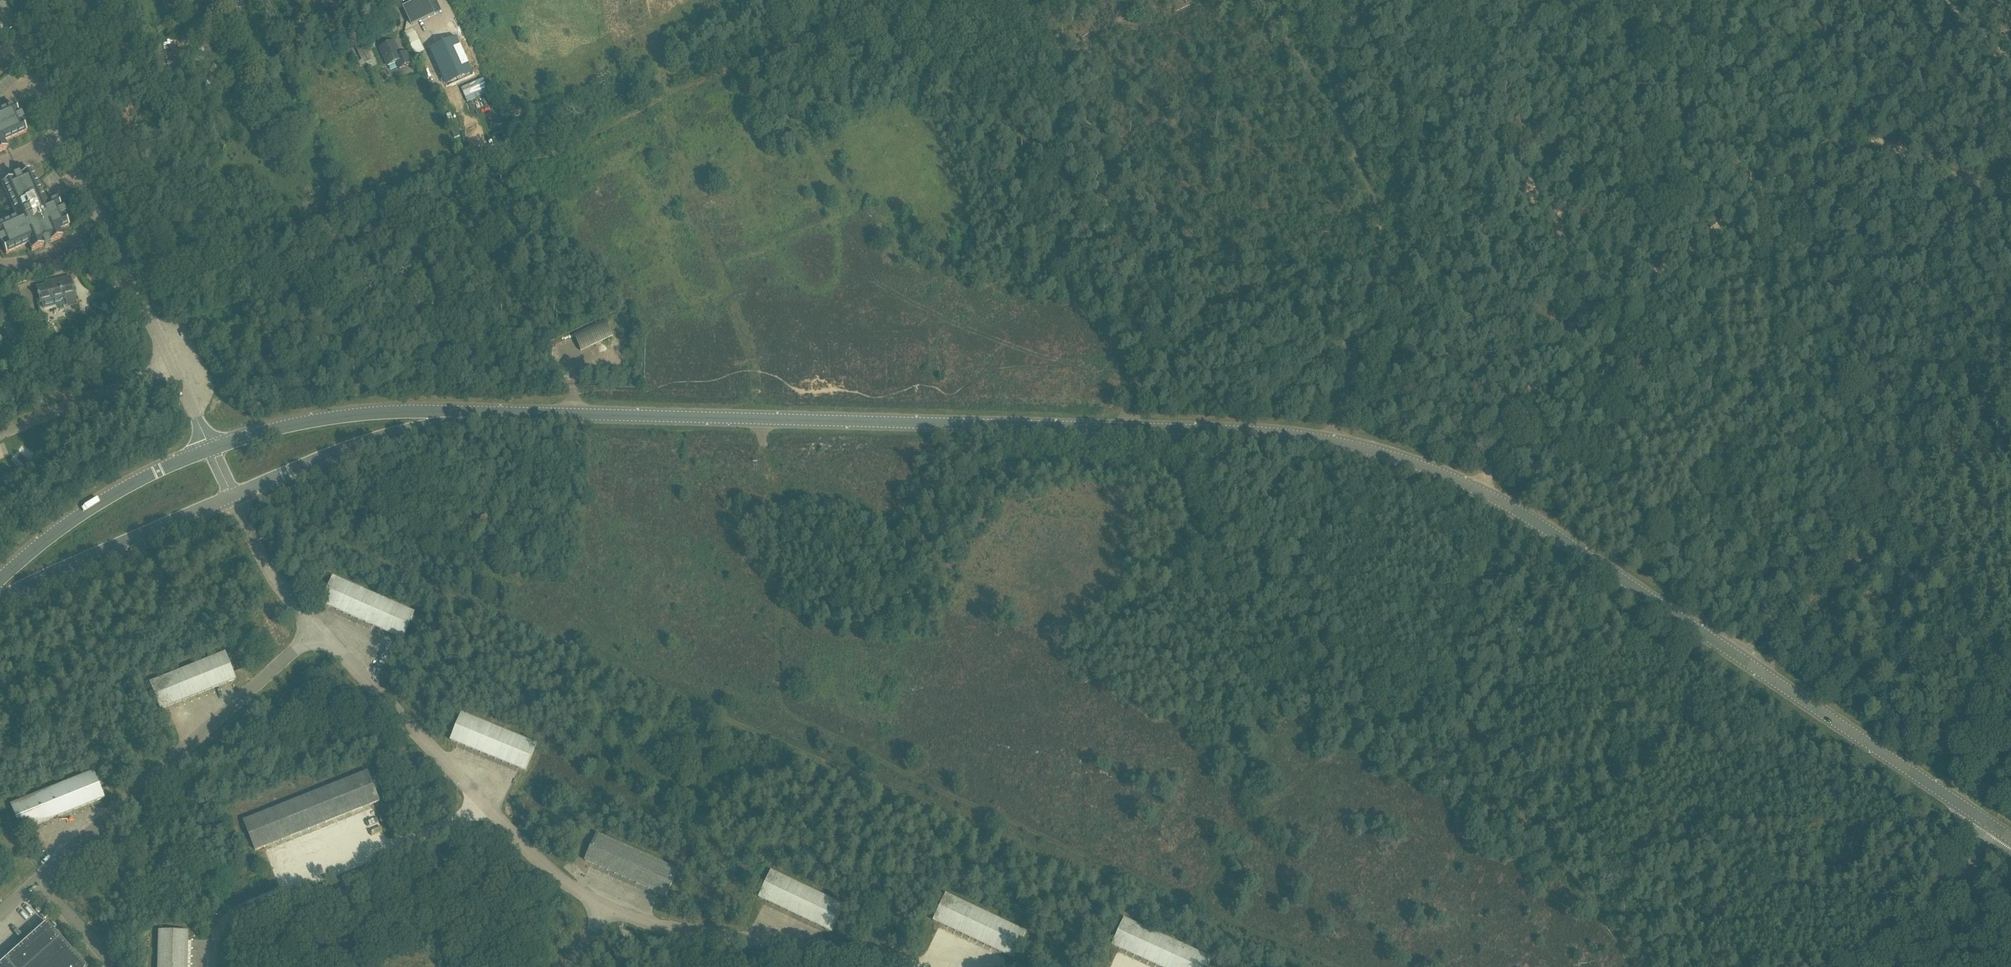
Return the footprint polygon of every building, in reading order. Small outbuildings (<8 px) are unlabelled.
[(265,1),(270,12),(275,9),(271,0),(267,0),(265,1)] [(403,8),(407,18),(411,26),(412,26),(441,12),(436,0),(419,0),(403,8)] [(172,22),(169,16),(162,19),(165,25),(172,22)] [(431,50),(448,87),(475,74),(471,65),(472,65),(463,46),(462,46),(458,37),(431,50)] [(401,68),(413,63),(408,52),(401,55),(396,41),(382,47),(389,65),(398,62),(401,68)] [(363,42),(357,45),(366,62),(372,59),(363,42)] [(7,150),(4,143),(26,133),(21,123),(20,122),(22,121),(20,117),(18,118),(18,116),(14,106),(0,112),(0,153),(7,150)] [(16,218),(0,225),(0,244),(1,244),(2,245),(1,246),(6,256),(28,246),(31,252),(43,247),(42,246),(44,246),(45,247),(49,246),(48,244),(49,243),(50,244),(62,239),(59,232),(68,228),(64,217),(63,218),(62,216),(64,215),(63,211),(61,212),(60,211),(61,210),(56,200),(46,205),(32,172),(20,177),(20,178),(19,179),(18,177),(14,178),(15,180),(13,181),(13,180),(1,185),(16,218)] [(45,287),(36,289),(37,296),(39,303),(41,302),(43,309),(59,305),(60,310),(64,309),(63,305),(64,304),(63,301),(65,300),(65,299),(66,298),(73,297),(69,279),(44,284),(45,287)] [(17,285),(6,289),(9,296),(20,291),(17,285)] [(11,319),(1,323),(9,342),(12,341),(13,344),(20,341),(11,319)] [(21,350),(12,348),(11,356),(19,358),(21,350)] [(322,605),(403,641),(415,614),(334,577),(322,605)] [(159,712),(235,681),(224,653),(148,683),(159,712)] [(450,742),(525,773),(537,744),(462,713),(450,742)] [(20,833),(103,800),(92,772),(9,805),(20,833)] [(255,853),(380,803),(368,772),(243,822),(255,853)] [(584,861),(666,898),(679,870),(597,834),(584,861)] [(759,899),(832,934),(845,906),(772,872),(759,899)] [(933,921),(1013,960),(1026,933),(946,894),(933,921)] [(1180,944),(1124,918),(1111,946),(1156,966),(1209,966),(1212,959),(1180,944)] [(46,923),(45,923),(44,924),(0,964),(0,966),(86,966),(46,923)] [(621,930),(619,936),(631,940),(633,934),(621,930)] [(187,932),(158,931),(157,966),(187,966),(187,932)]
